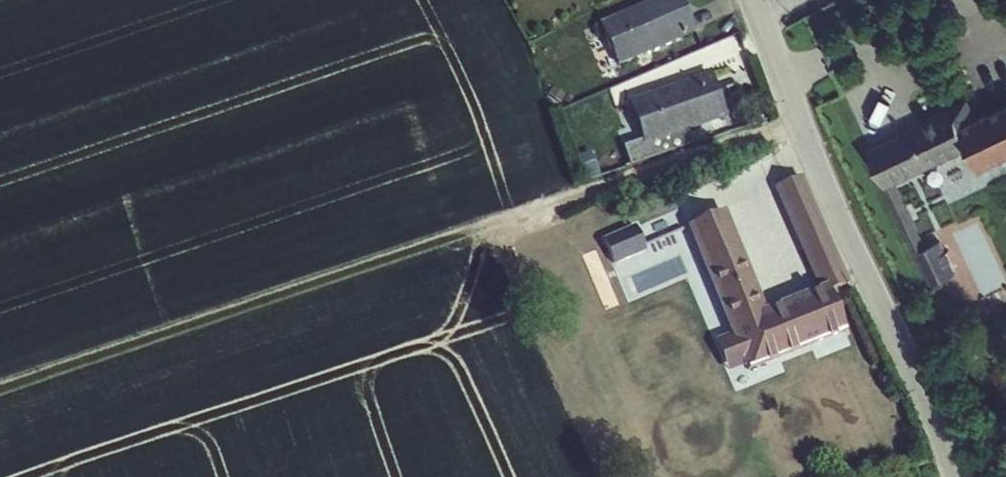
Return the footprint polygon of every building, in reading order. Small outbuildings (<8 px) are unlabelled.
[(616,68),(695,35),(680,0),(651,0),(597,23),(616,68)] [(725,120),(709,74),(627,102),(640,139),(622,146),(628,164),(690,144),(687,133),(725,120)] [(931,285),(955,273),(940,241),(927,246),(896,181),(968,146),(980,169),(1005,157),(1005,104),(978,117),(968,97),(936,113),(936,115),(866,149),(931,285)] [(764,309),(734,235),(771,218),(759,195),(684,227),(744,373),(812,347),(817,357),(848,344),(829,292),(848,282),(801,176),(772,188),(817,289),(764,309)]
